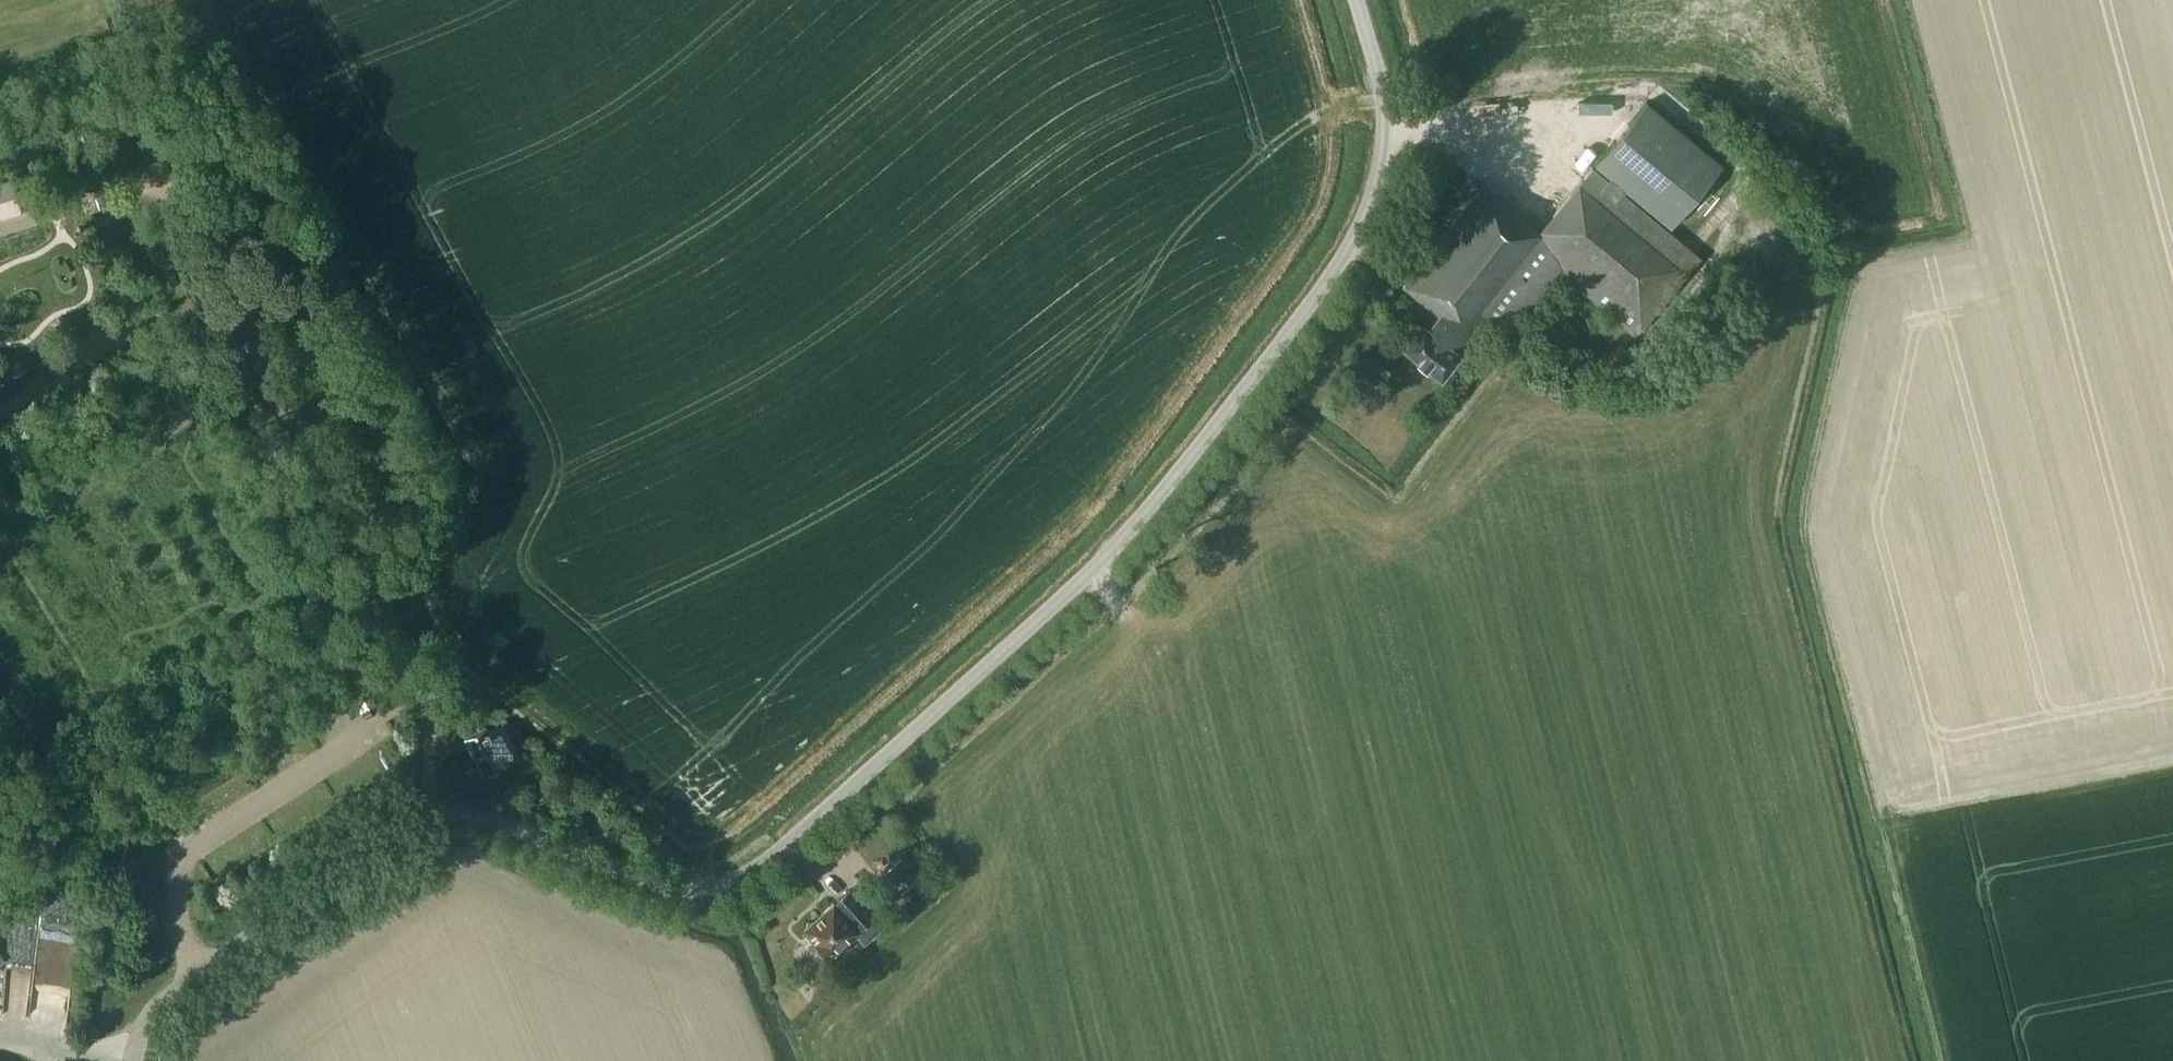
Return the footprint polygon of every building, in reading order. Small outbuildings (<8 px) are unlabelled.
[(1724,164),(1647,100),(1594,164),(1610,177),(1607,180),(1592,167),(1539,231),(1485,185),(1403,285),(1438,314),(1428,327),(1423,322),(1401,349),(1441,382),(1463,355),(1458,350),(1487,315),(1508,333),(1559,273),(1635,336),(1641,329),(1641,330),(1701,258),(1623,193),(1625,190),(1671,228),(1724,164)] [(0,183),(0,201),(16,196),(11,179),(0,183)] [(518,754),(501,723),(489,730),(486,725),(464,737),(485,775),(507,762),(506,761),(518,754)] [(919,877),(901,856),(883,872),(893,883),(886,889),(894,899),(919,877)] [(874,916),(850,889),(804,929),(830,958),(860,931),(858,930),(874,916)] [(44,926),(76,934),(85,901),(53,892),(44,926)] [(13,953),(36,954),(37,924),(14,923),(13,953)]
